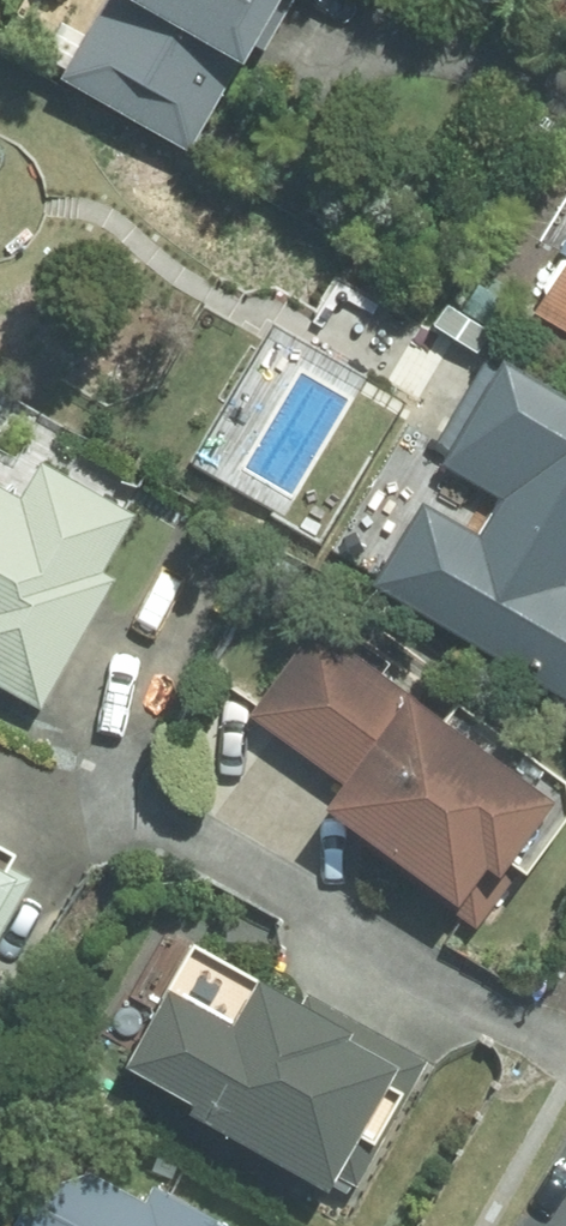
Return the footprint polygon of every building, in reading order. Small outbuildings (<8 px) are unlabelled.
[(189,150),(240,62),(245,65),(259,42),(264,48),(291,0),(102,0),(58,76),(189,150)] [(533,312),(565,331),(565,256),(533,312)] [(506,357),(500,366),(487,359),(440,440),(453,447),(442,464),(502,499),(481,534),(423,500),(373,586),(565,698),(565,582),(565,393),(506,357)] [(110,581),(97,574),(131,516),(38,462),(17,499),(0,489),(0,688),(36,709),(110,581)] [(559,809),(316,633),(253,718),(351,789),(330,817),(385,858),(380,865),(477,934),(521,874),(515,869),(559,809)] [(38,881),(12,867),(15,861),(0,853),(0,949),(38,881)] [(427,1066),(304,996),(298,1005),(195,946),(126,1071),(193,1110),(189,1115),(333,1196),(341,1182),(358,1191),(427,1066)] [(97,1172),(35,1190),(14,1225),(237,1225),(159,1182),(147,1201),(97,1172)]
